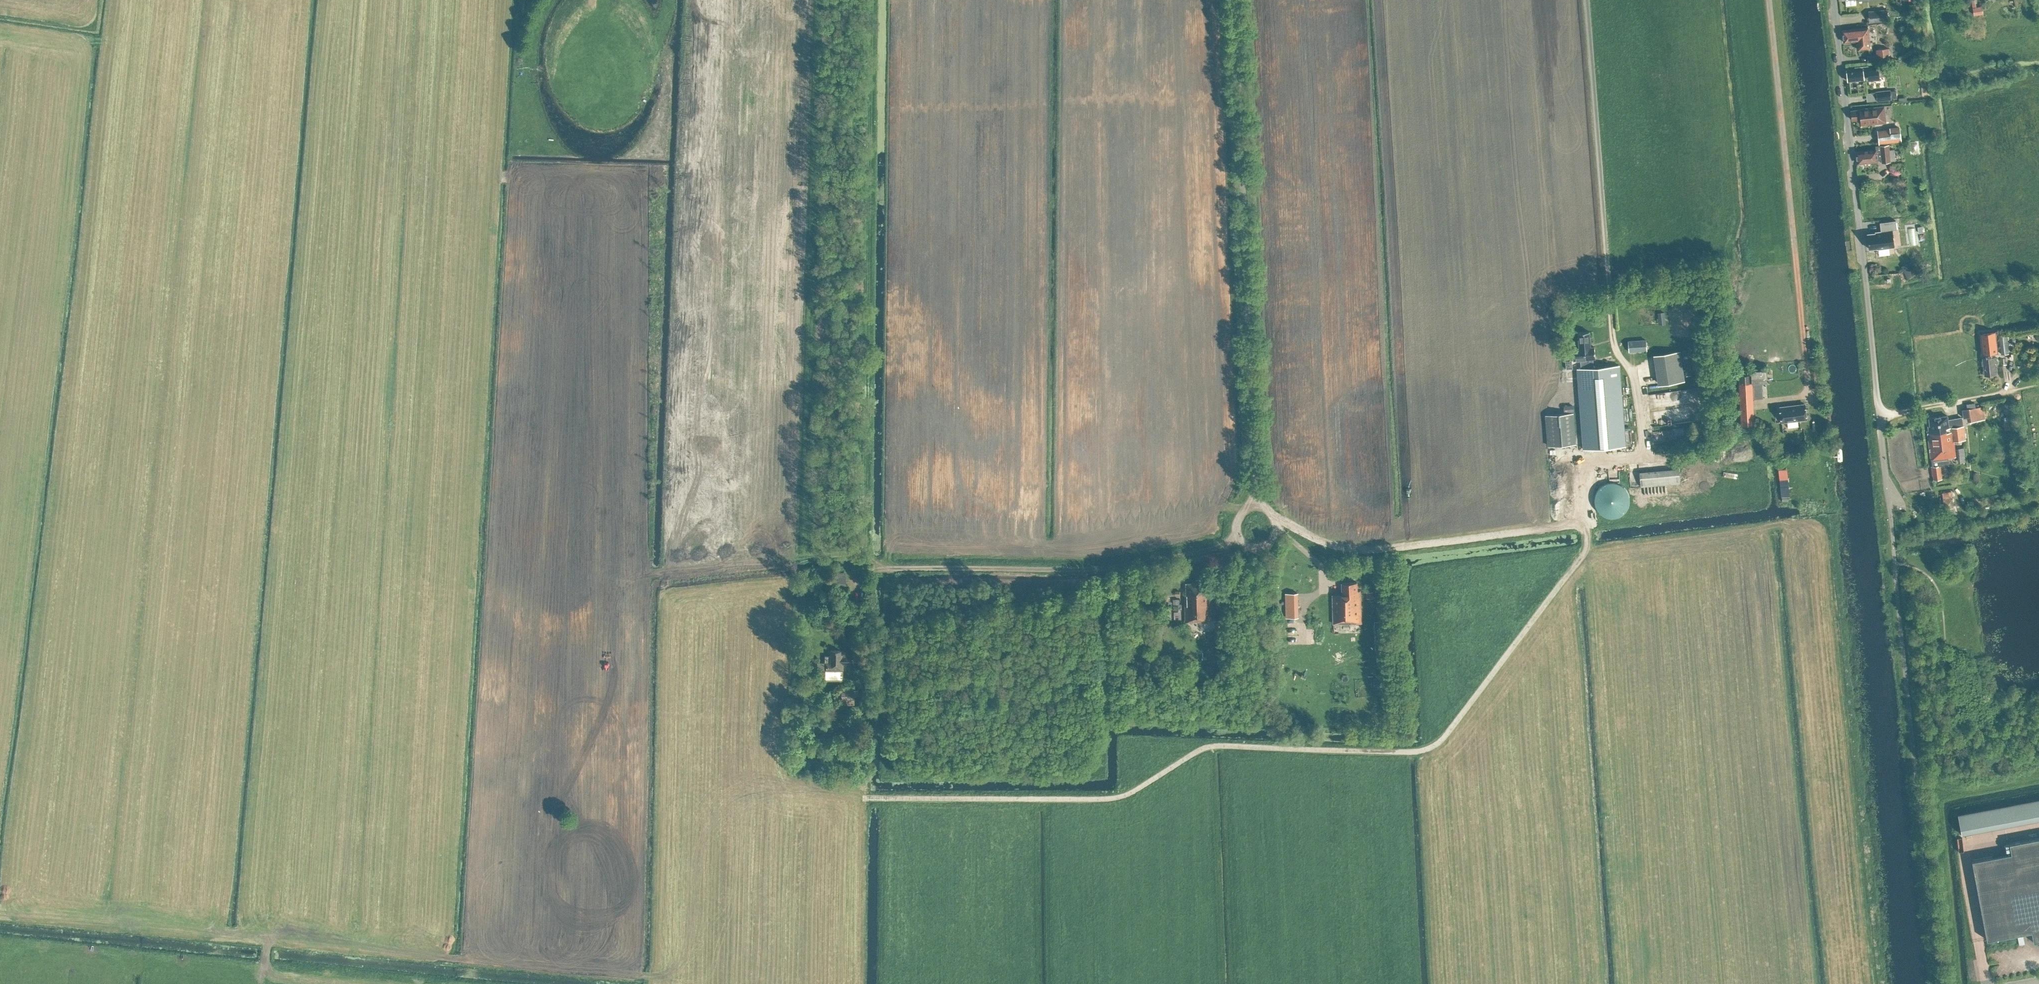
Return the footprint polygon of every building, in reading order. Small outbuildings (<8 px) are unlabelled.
[(1972,5),(1974,13),(1983,12),(1981,4),(1972,5)] [(1888,20),(1887,9),(1868,10),(1869,22),(1888,20)] [(1870,48),(1868,27),(1842,29),(1843,41),(1857,40),(1858,49),(1870,48)] [(1877,54),(1878,61),(1890,60),(1889,47),(1876,48),(1877,54)] [(1868,67),(1868,65),(1854,66),(1855,68),(1846,69),(1848,80),(1864,79),(1864,76),(1879,75),(1878,66),(1868,67)] [(1890,90),(1890,89),(1876,90),(1877,100),(1891,99),(1891,97),(1897,97),(1896,89),(1890,90)] [(1885,121),(1884,105),(1868,107),(1868,108),(1851,110),(1852,119),(1860,118),(1861,124),(1885,121)] [(1878,143),(1901,140),(1899,125),(1889,127),(1889,128),(1877,129),(1878,143)] [(1894,148),(1889,149),(1888,143),(1875,145),(1875,149),(1856,151),(1857,163),(1870,161),(1870,163),(1877,162),(1877,160),(1881,159),(1881,162),(1890,161),(1890,160),(1895,160),(1894,148)] [(1876,232),(1867,233),(1869,248),(1877,247),(1894,246),(1892,229),(1896,229),(1895,220),(1891,221),(1880,222),(1881,231),(1875,231),(1876,232)] [(1901,266),(1906,278),(1915,274),(1909,262),(1901,266)] [(1664,312),(1658,312),(1659,324),(1666,324),(1664,312)] [(1590,346),(1589,330),(1578,331),(1579,347),(1572,347),(1573,359),(1582,358),(1583,367),(1578,367),(1584,448),(1624,445),(1618,364),(1593,366),(1593,357),(1595,357),(1594,346),(1590,346)] [(1995,330),(1979,332),(1982,353),(1984,353),(1984,357),(1982,357),(1984,375),(1996,374),(1995,363),(1996,363),(1995,356),(1992,356),(1991,352),(1998,351),(1995,330)] [(2001,354),(2009,353),(2007,334),(1999,335),(2001,354)] [(1628,350),(1647,349),(1646,339),(1628,340),(1628,350)] [(1691,374),(1687,350),(1682,350),(1685,375),(1691,374)] [(1685,381),(1681,351),(1654,355),(1659,385),(1685,381)] [(1752,382),(1762,382),(1767,382),(1767,369),(1751,370),(1751,373),(1752,382)] [(1754,423),(1752,398),(1751,373),(1738,374),(1741,424),(1754,423)] [(1762,398),(1762,382),(1752,382),(1751,373),(1752,398),(1762,398)] [(1668,395),(1669,403),(1698,400),(1697,386),(1672,389),(1672,394),(1668,395)] [(1975,406),(1974,402),(1966,403),(1967,408),(1965,408),(1967,421),(1984,418),(1983,405),(1975,406)] [(1804,403),(1779,406),(1781,421),(1806,418),(1804,403)] [(1548,445),(1575,443),(1573,412),(1546,414),(1548,445)] [(1948,418),(1947,415),(1940,416),(1935,417),(1929,418),(1930,425),(1928,426),(1929,430),(1927,430),(1931,460),(1948,459),(1949,458),(1948,457),(1956,456),(1954,440),(1965,439),(1964,424),(1963,424),(1962,416),(1948,418)] [(1948,459),(1931,460),(1932,465),(1933,479),(1942,478),(1941,465),(1948,464),(1948,459)] [(1679,467),(1640,471),(1641,485),(1680,482),(1679,467)] [(1780,499),(1789,498),(1789,478),(1780,479),(1780,499)] [(1629,503),(1629,500),(1629,497),(1629,493),(1627,490),(1625,487),(1622,485),(1619,483),(1616,482),(1613,481),(1610,481),(1608,482),(1605,483),(1601,485),(1599,487),(1597,490),(1595,493),(1594,496),(1594,500),(1595,503),(1596,506),(1597,509),(1599,511),(1602,514),(1605,515),(1608,516),(1611,517),(1614,516),(1617,516),(1620,515),(1623,513),(1625,511),(1627,509),(1628,506),(1629,503)] [(1944,508),(1953,506),(1951,490),(1941,492),(1944,508)] [(830,586),(844,586),(844,571),(830,571),(830,586)] [(1208,593),(1208,581),(1186,582),(1186,593),(1184,593),(1185,621),(1211,620),(1210,593),(1208,593)] [(1357,590),(1357,581),(1342,582),(1342,594),(1332,594),(1333,622),(1361,622),(1360,594),(1360,590),(1357,590)] [(1300,616),(1300,604),(1287,604),(1287,616),(1300,616)] [(840,654),(840,649),(830,649),(830,655),(824,655),(824,662),(817,662),(817,669),(825,669),(825,677),(841,677),(841,669),(842,669),(842,663),(852,663),(852,656),(842,655),(842,654),(840,654)] [(867,675),(858,675),(858,685),(867,685),(867,675)] [(841,700),(854,699),(853,687),(841,688),(841,700)] [(799,730),(813,730),(814,716),(799,716),(799,730)] [(2038,819),(2038,798),(1958,813),(1961,833),(2038,819)] [(2009,842),(2011,852),(1972,860),(1987,939),(2031,931),(2033,941),(2038,940),(2038,945),(2038,837),(2009,842)]
